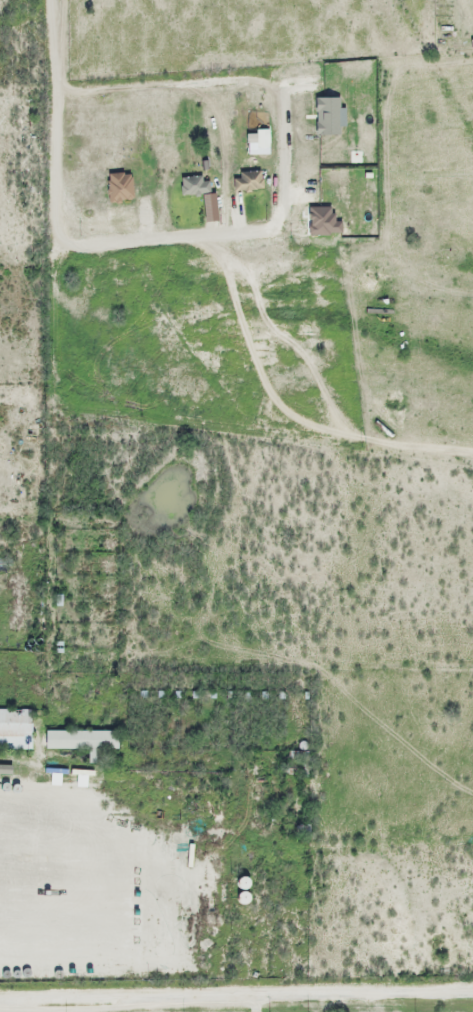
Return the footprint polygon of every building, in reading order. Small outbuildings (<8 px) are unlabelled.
[(29,750),(29,710),(0,710),(0,750),(29,750)] [(92,759),(101,759),(101,750),(115,750),(115,732),(43,732),(43,750),(92,750),(92,759)]
